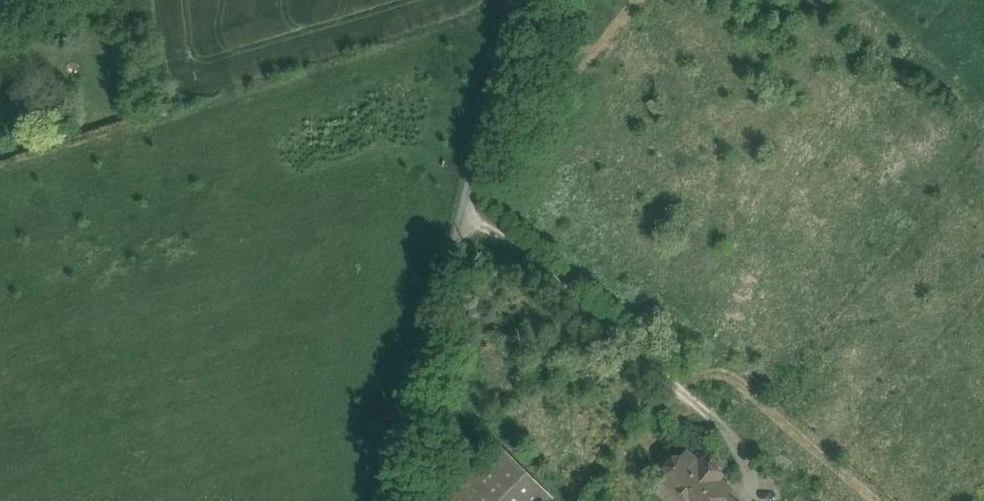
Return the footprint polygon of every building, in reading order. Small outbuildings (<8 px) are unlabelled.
[(453,500),(545,500),(549,497),(502,451),(453,500)] [(687,453),(683,458),(674,459),(668,466),(669,475),(665,480),(689,500),(719,500),(726,493),(729,489),(717,479),(721,475),(705,461),(701,465),(687,453)]
